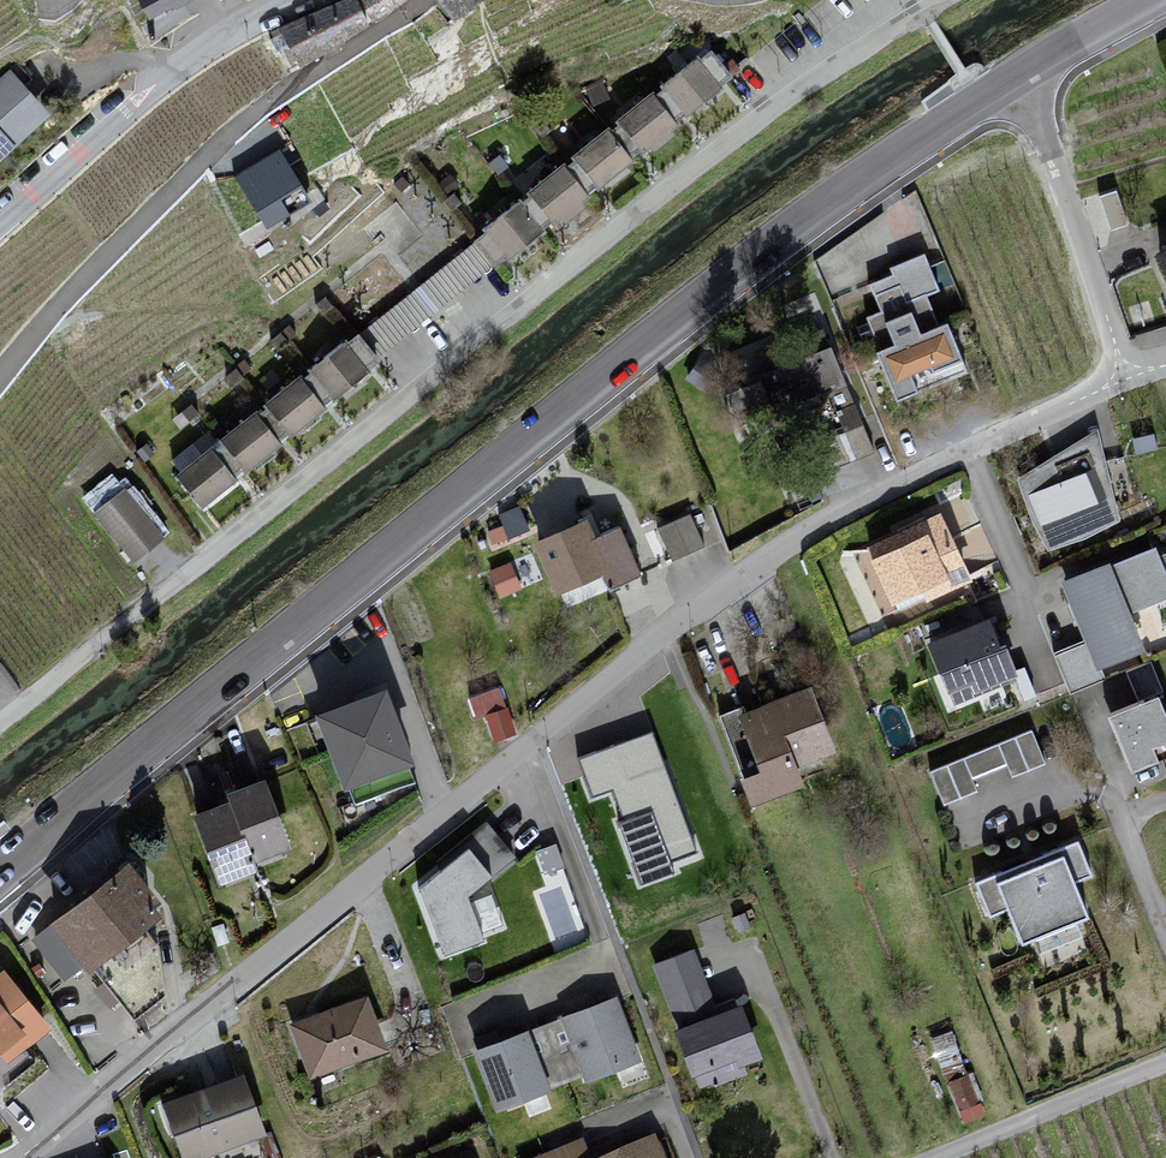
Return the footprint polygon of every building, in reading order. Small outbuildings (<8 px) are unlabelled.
[(151,23),(192,0),(138,0),(151,23)] [(278,29),(297,69),(365,25),(358,0),(344,0),(278,29)] [(369,23),(408,0),(362,0),(369,23)] [(699,58),(665,84),(688,114),(722,88),(699,58)] [(0,79),(0,159),(48,115),(9,71),(0,79)] [(653,94),(619,120),(642,150),(676,124),(653,94)] [(541,138),(552,130),(543,119),(533,127),(541,138)] [(609,129),(575,156),(598,186),(632,159),(609,129)] [(279,150),(235,177),(266,225),(309,198),(279,150)] [(507,165),(499,155),(489,163),(497,173),(507,165)] [(565,166),(531,192),(554,222),(588,196),(565,166)] [(450,173),(438,182),(448,195),(460,186),(450,173)] [(410,184),(402,176),(395,183),(402,191),(410,184)] [(461,203),(453,193),(444,201),(452,210),(461,203)] [(520,202),(486,228),(509,258),(543,232),(520,202)] [(482,244),(368,311),(384,338),(498,271),(482,244)] [(880,349),(876,351),(895,400),(918,391),(913,378),(961,359),(947,322),(939,325),(926,294),(938,289),(924,253),(889,267),(892,274),(870,283),(882,312),(867,317),(880,349)] [(333,306),(325,296),(315,304),(323,315),(333,306)] [(296,333),(289,325),(272,340),(279,348),(296,333)] [(345,342),(311,368),(334,398),(368,372),(345,342)] [(824,351),(754,381),(773,415),(842,393),(824,351)] [(252,368),(244,360),(226,376),(233,384),(252,368)] [(300,378),(266,404),(289,434),(323,408),(300,378)] [(198,413),(191,403),(178,413),(185,422),(198,413)] [(256,413),(222,440),(245,470),(279,443),(256,413)] [(1097,432),(1020,481),(1047,553),(1117,527),(1097,432)] [(147,450),(154,461),(165,454),(157,444),(147,450)] [(211,448),(177,475),(201,505),(235,478),(211,448)] [(123,489),(95,512),(134,561),(163,538),(123,489)] [(659,528),(673,561),(705,547),(691,514),(659,528)] [(920,535),(863,561),(884,607),(941,580),(946,590),(968,580),(937,515),(916,525),(920,535)] [(579,521),(526,543),(548,594),(596,574),(602,590),(636,575),(616,527),(587,540),(579,521)] [(1060,585),(1095,671),(1142,652),(1127,614),(1165,599),(1165,587),(1150,548),(1060,585)] [(1014,680),(991,622),(927,647),(950,705),(1014,680)] [(1126,671),(1138,701),(1156,694),(1163,691),(1151,661),(1126,671)] [(502,682),(474,692),(490,739),(519,729),(502,682)] [(412,759),(385,688),(314,715),(341,786),(412,759)] [(832,758),(806,693),(734,722),(755,774),(734,782),(746,810),(796,790),(790,775),(832,758)] [(1107,713),(1130,771),(1156,760),(1151,747),(1165,741),(1165,718),(1156,694),(1138,701),(1107,713)] [(652,731),(578,758),(592,796),(611,789),(623,820),(618,822),(641,885),(674,872),(670,861),(696,852),(666,770),(652,731)] [(1030,736),(929,775),(942,809),(977,796),(972,782),(1005,770),(1010,782),(1043,769),(1030,736)] [(283,852),(258,784),(219,798),(222,808),(185,821),(210,891),(248,877),(244,865),(283,852)] [(469,847),(492,875),(515,857),(486,821),(463,839),(469,847)] [(1076,845),(974,886),(988,920),(1001,915),(1014,947),(1085,918),(1072,885),(1089,878),(1076,845)] [(444,954),(483,940),(481,932),(470,901),(468,896),(492,875),(469,847),(419,888),(444,954)] [(160,916),(121,867),(41,930),(79,979),(160,916)] [(470,901),(481,932),(502,925),(491,894),(470,901)] [(653,968),(674,1030),(716,1016),(695,953),(653,968)] [(0,976),(0,1067),(1,1067),(45,1032),(0,976)] [(385,1052),(364,1000),(289,1029),(309,1081),(385,1052)] [(617,1000),(467,1054),(491,1118),(640,1064),(617,1000)] [(716,1016),(674,1030),(693,1083),(755,1061),(737,1008),(716,1016)] [(972,1068),(948,1077),(963,1119),(987,1111),(972,1068)] [(163,1104),(182,1157),(198,1157),(262,1135),(241,1076),(163,1104)] [(652,1138),(604,1157),(660,1157),(652,1138)]
